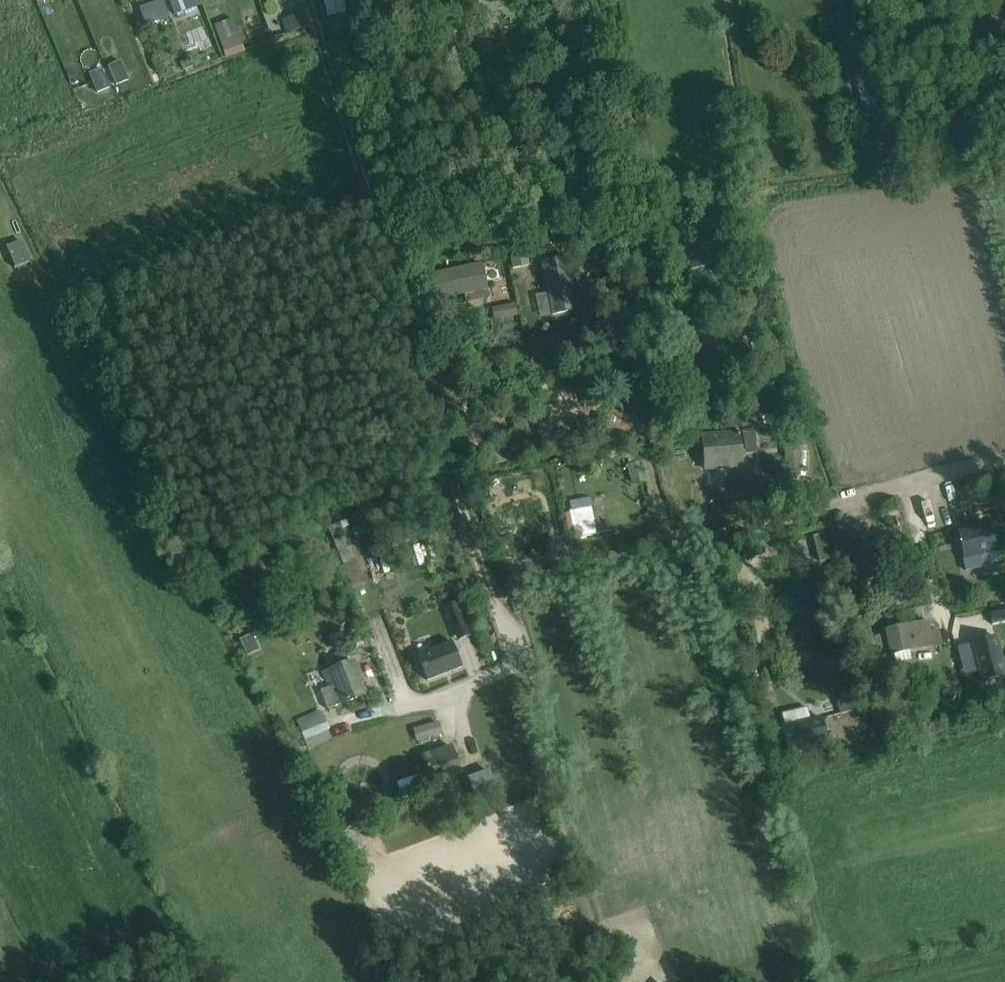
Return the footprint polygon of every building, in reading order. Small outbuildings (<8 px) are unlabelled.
[(202,6),(199,0),(169,0),(175,16),(202,6)] [(326,20),(347,17),(344,0),(323,0),(326,20)] [(950,6),(949,0),(931,0),(933,8),(950,6)] [(162,21),(163,25),(169,23),(168,19),(170,19),(164,1),(138,9),(145,27),(162,21)] [(287,35),(308,28),(304,14),(282,21),(287,35)] [(233,21),(214,27),(227,62),(246,55),(233,21)] [(447,56),(451,76),(460,74),(455,54),(447,56)] [(104,66),(93,70),(100,91),(111,87),(104,66)] [(6,248),(15,270),(31,263),(21,242),(6,248)] [(527,253),(510,256),(512,269),(529,266),(527,253)] [(578,311),(568,257),(540,262),(547,294),(536,297),(540,318),(578,311)] [(484,264),(441,270),(445,297),(465,294),(466,303),(489,300),(484,264)] [(499,304),(499,319),(519,318),(519,303),(499,304)] [(773,375),(780,373),(774,347),(766,350),(773,375)] [(740,433),(701,436),(703,472),(743,469),(740,433)] [(639,463),(626,467),(631,487),(644,483),(639,463)] [(590,499),(567,504),(574,540),(609,533),(607,523),(598,525),(595,508),(592,509),(590,499)] [(338,525),(327,529),(355,594),(366,590),(338,525)] [(958,534),(963,559),(960,559),(964,573),(991,566),(991,570),(1004,567),(1004,557),(998,525),(958,534)] [(826,534),(813,537),(820,563),(832,559),(826,534)] [(871,541),(846,549),(858,588),(883,580),(871,541)] [(446,603),(452,618),(463,614),(457,599),(446,603)] [(950,617),(957,642),(971,639),(971,640),(982,638),(975,603),(964,605),(965,613),(950,617)] [(889,655),(890,658),(943,646),(940,631),(931,633),(929,622),(884,631),(885,635),(876,637),(880,657),(889,655)] [(253,632),(239,638),(246,654),(260,648),(253,632)] [(970,644),(981,686),(1004,679),(1004,672),(996,637),(970,644)] [(452,643),(418,657),(428,683),(463,669),(452,643)] [(317,693),(324,711),(367,696),(355,661),(326,671),(328,675),(323,677),(326,685),(331,683),(332,687),(317,693)] [(784,712),(787,725),(813,718),(810,705),(784,712)] [(321,711),(295,721),(304,742),(330,732),(321,711)] [(821,719),(781,729),(787,756),(827,746),(821,719)] [(438,723),(413,732),(416,744),(443,736),(438,723)] [(451,747),(421,757),(432,791),(462,781),(451,747)] [(490,770),(468,778),(478,807),(500,800),(490,770)] [(637,937),(625,943),(632,958),(644,952),(637,937)]
